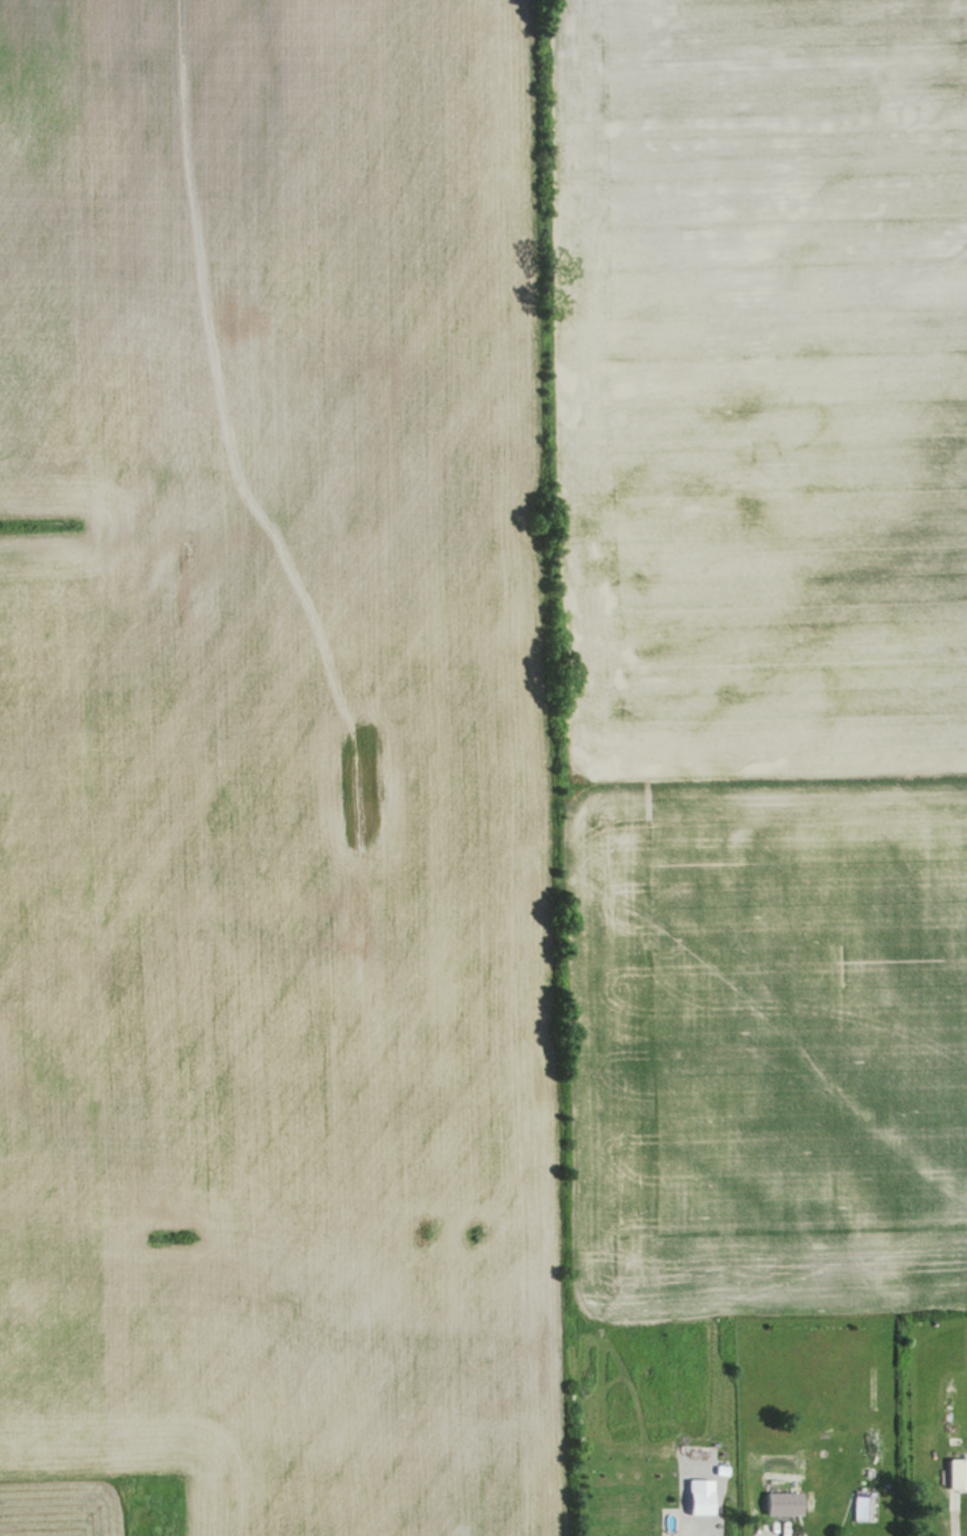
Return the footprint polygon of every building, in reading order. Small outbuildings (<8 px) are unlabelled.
[(966,1491),(966,1461),(943,1461),(943,1491),(966,1491)] [(683,1515),(707,1515),(707,1492),(683,1492),(683,1515)] [(795,1494),(760,1494),(760,1516),(795,1516),(795,1494)]
